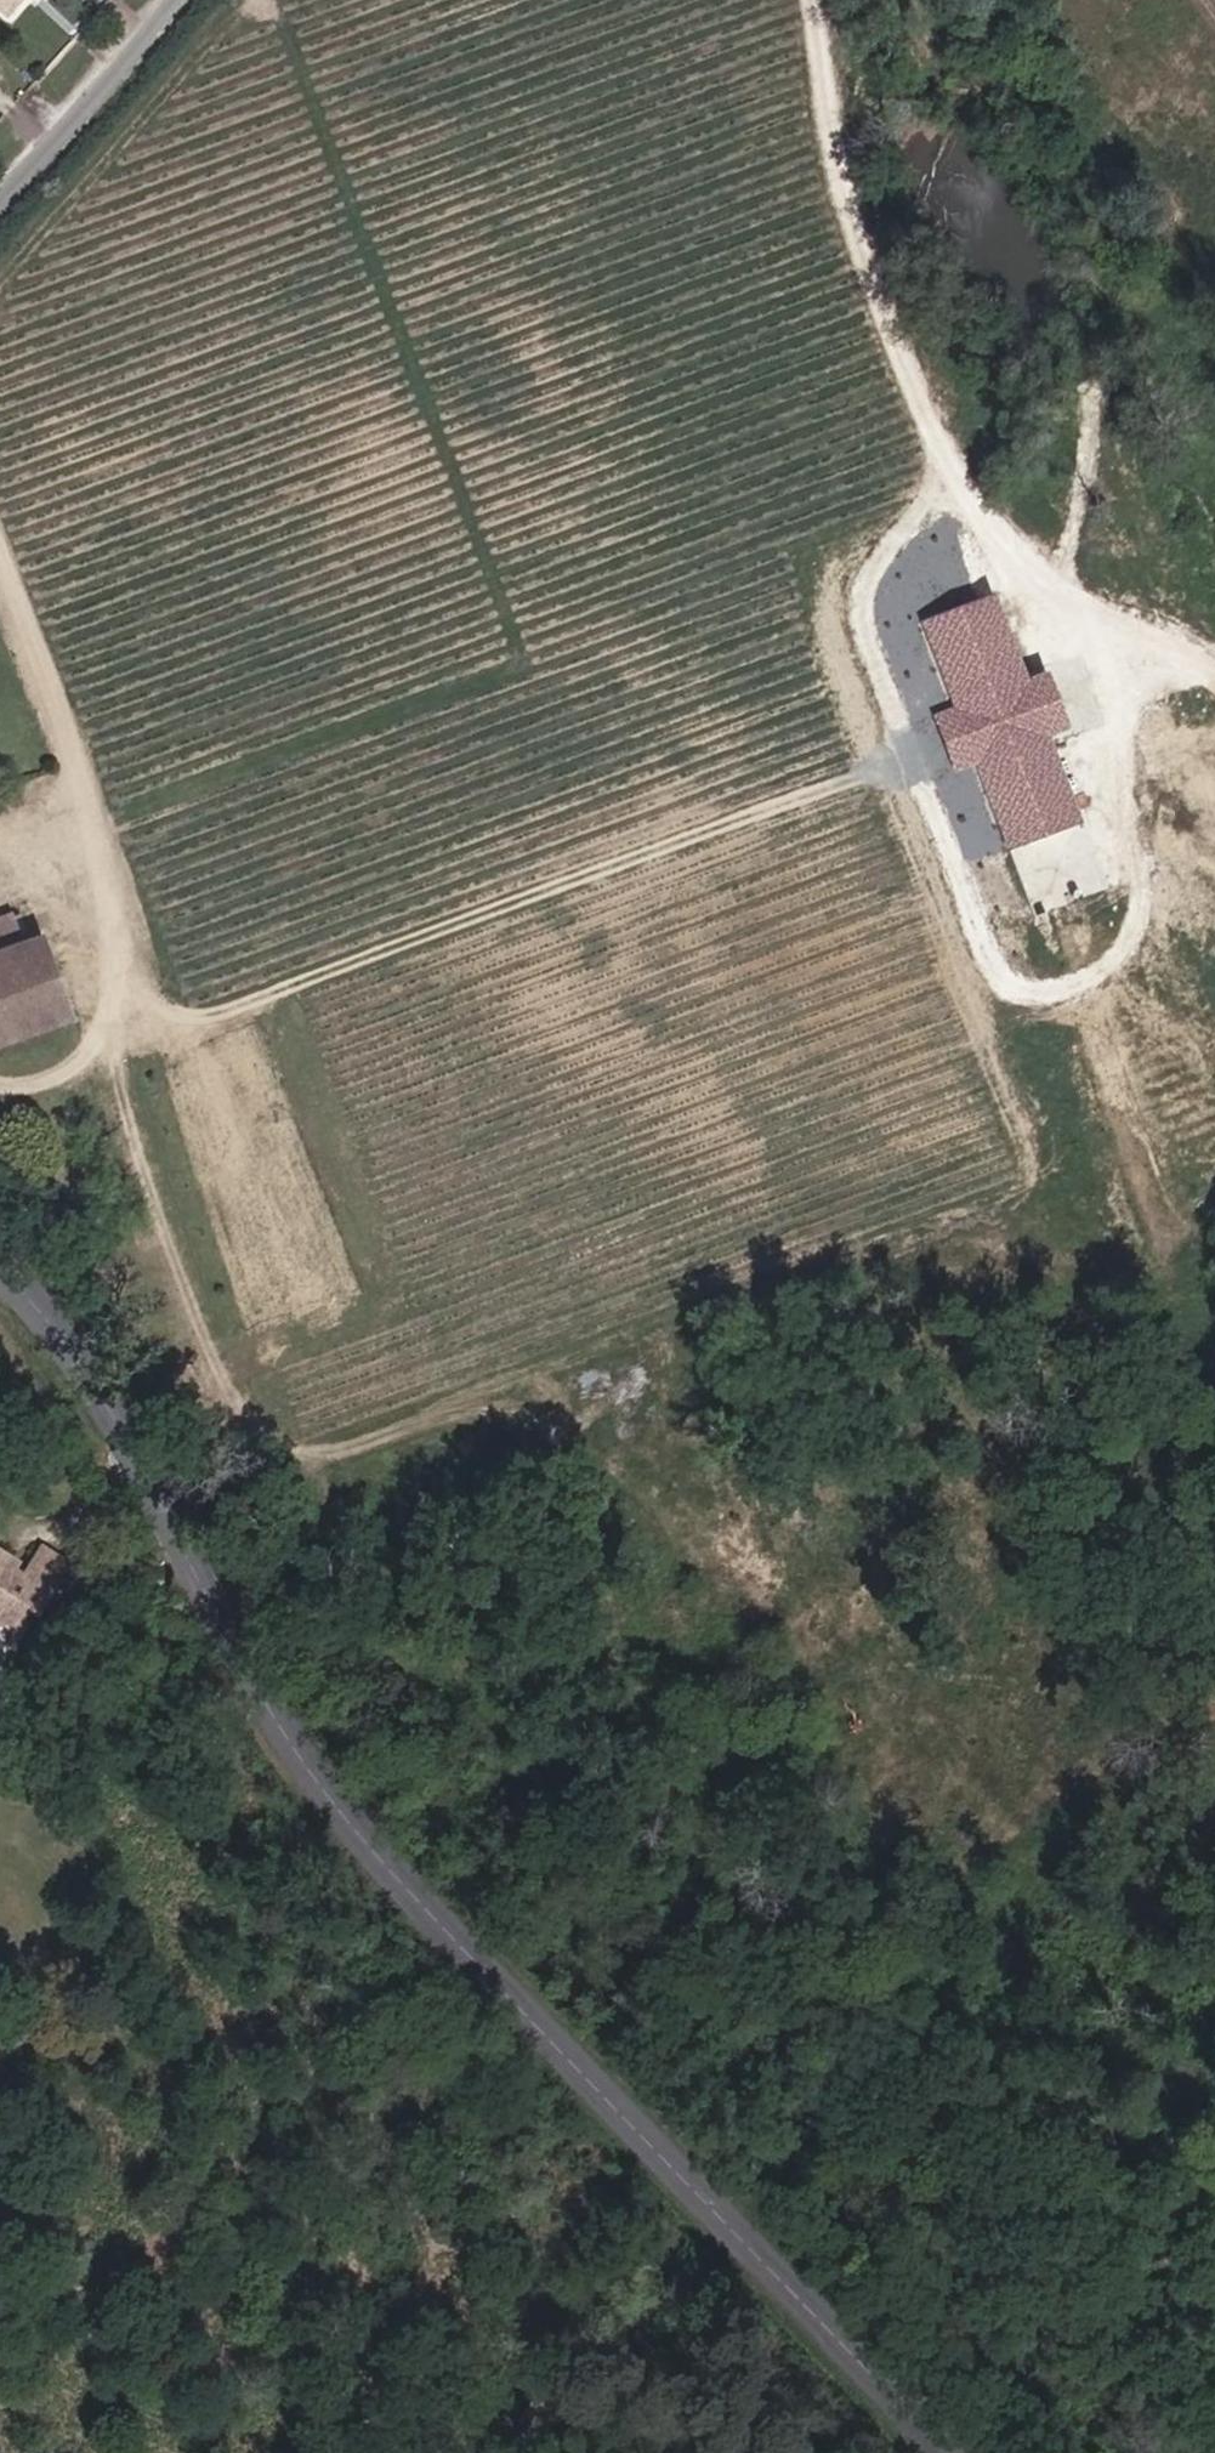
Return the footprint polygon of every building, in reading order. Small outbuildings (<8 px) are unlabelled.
[(3,12),(14,0),(0,0),(0,10),(3,12)] [(1048,670),(1025,678),(994,593),(921,619),(952,705),(931,712),(952,769),(973,762),(1003,847),(1077,820),(1046,736),(1069,727),(1048,670)] [(25,933),(5,874),(0,876),(0,942),(25,933)] [(41,940),(22,946),(51,1019),(69,1013),(41,940)] [(51,1019),(22,946),(0,955),(0,1039),(51,1019)] [(7,1565),(12,1558),(0,1550),(0,1624),(13,1622),(20,1627),(32,1609),(41,1615),(73,1566),(45,1548),(26,1577),(7,1565)]
